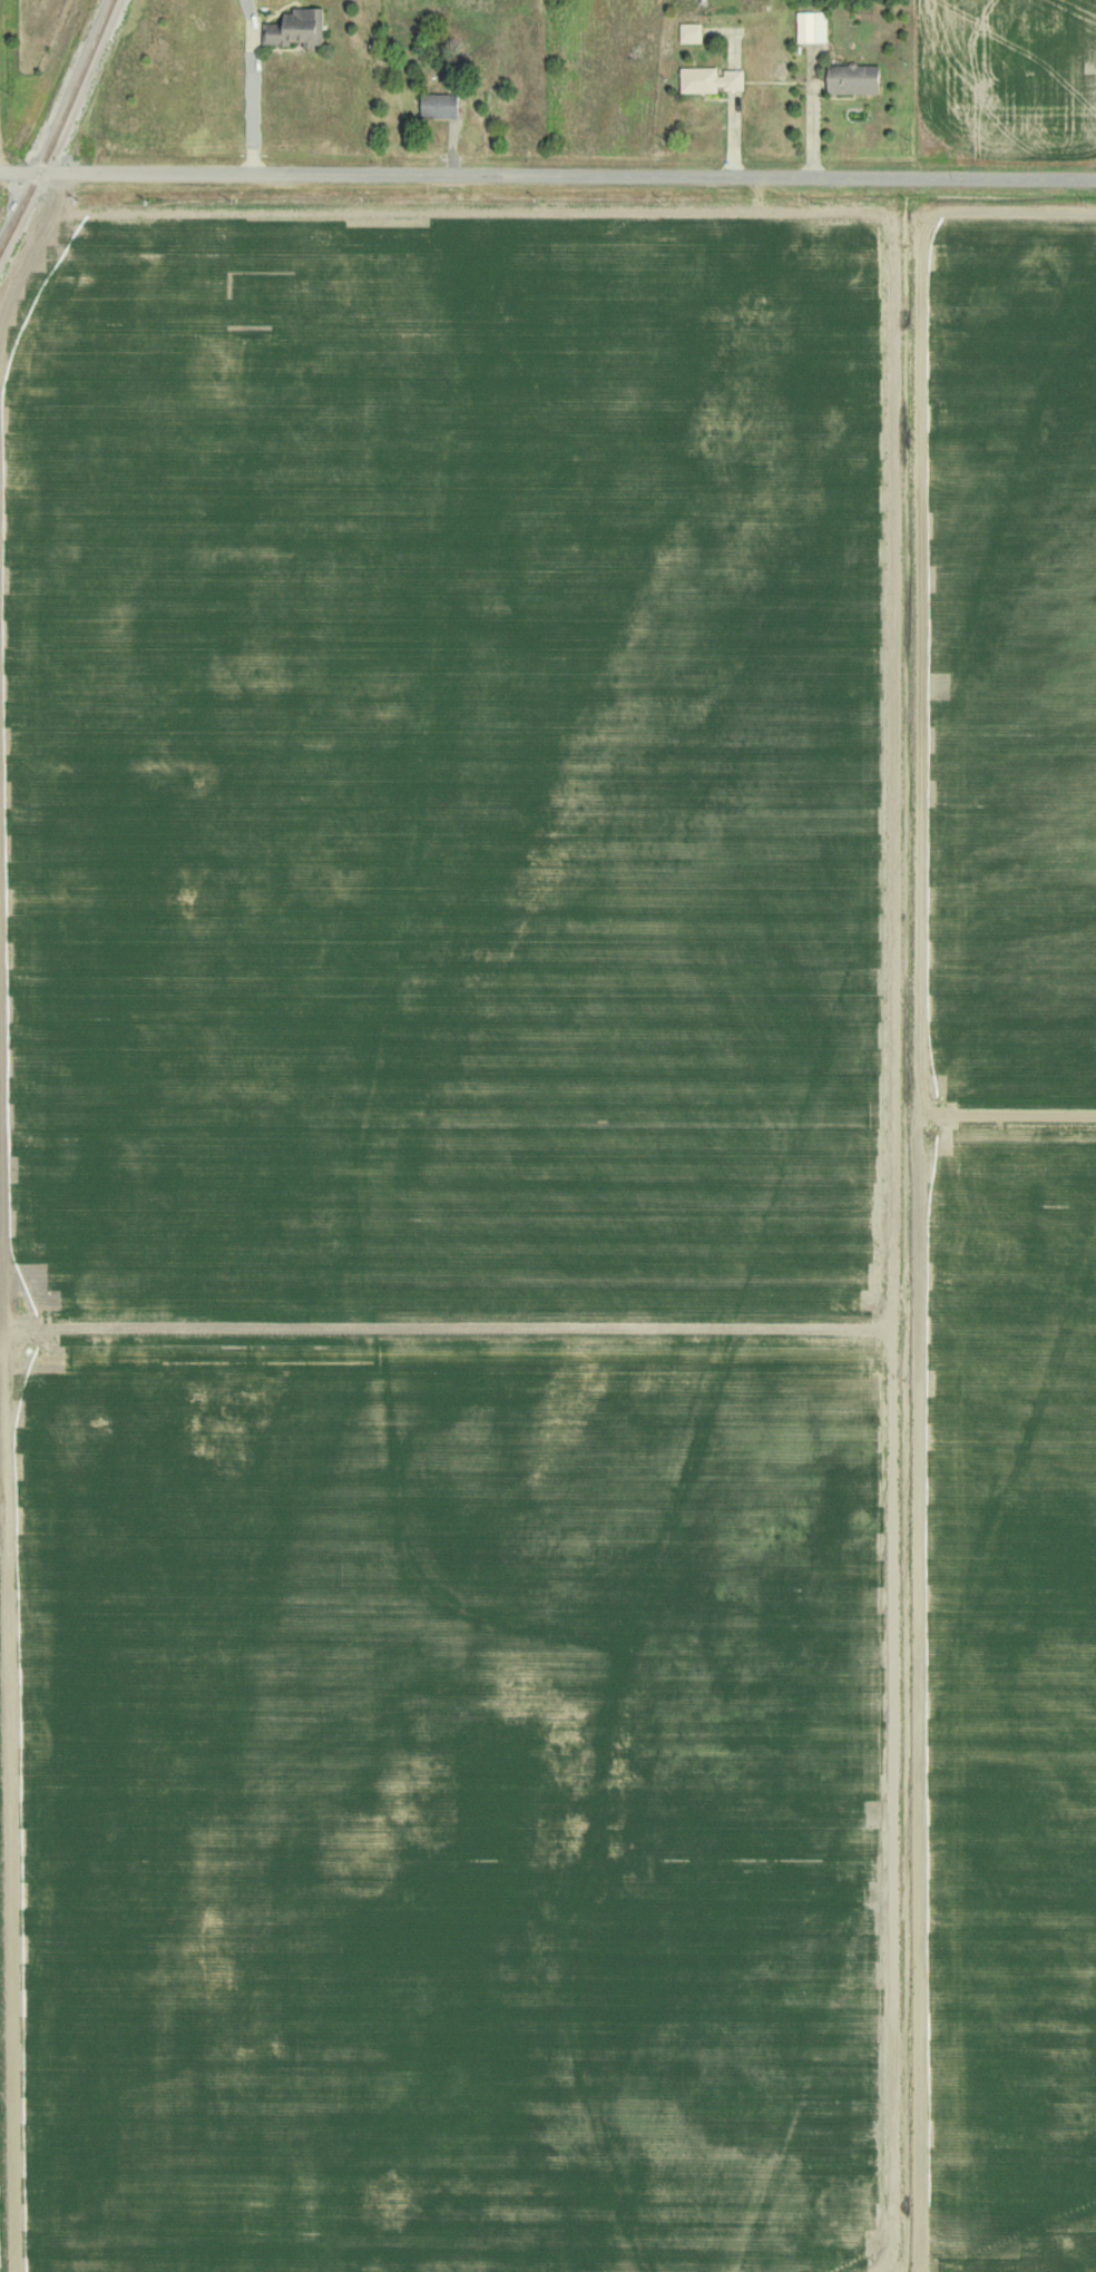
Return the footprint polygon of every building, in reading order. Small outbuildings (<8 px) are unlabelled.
[(319,8),(288,8),(288,12),(277,12),(277,25),(260,25),(260,44),(302,44),(302,48),(319,48),(319,8)] [(795,42),(824,42),(824,12),(795,12),(795,42)] [(875,65),(822,64),(822,94),(874,95),(875,65)] [(677,92),(715,93),(715,90),(740,90),(740,70),(716,70),(717,68),(677,68),(677,92)] [(417,119),(453,118),(452,94),(416,95),(417,119)]
